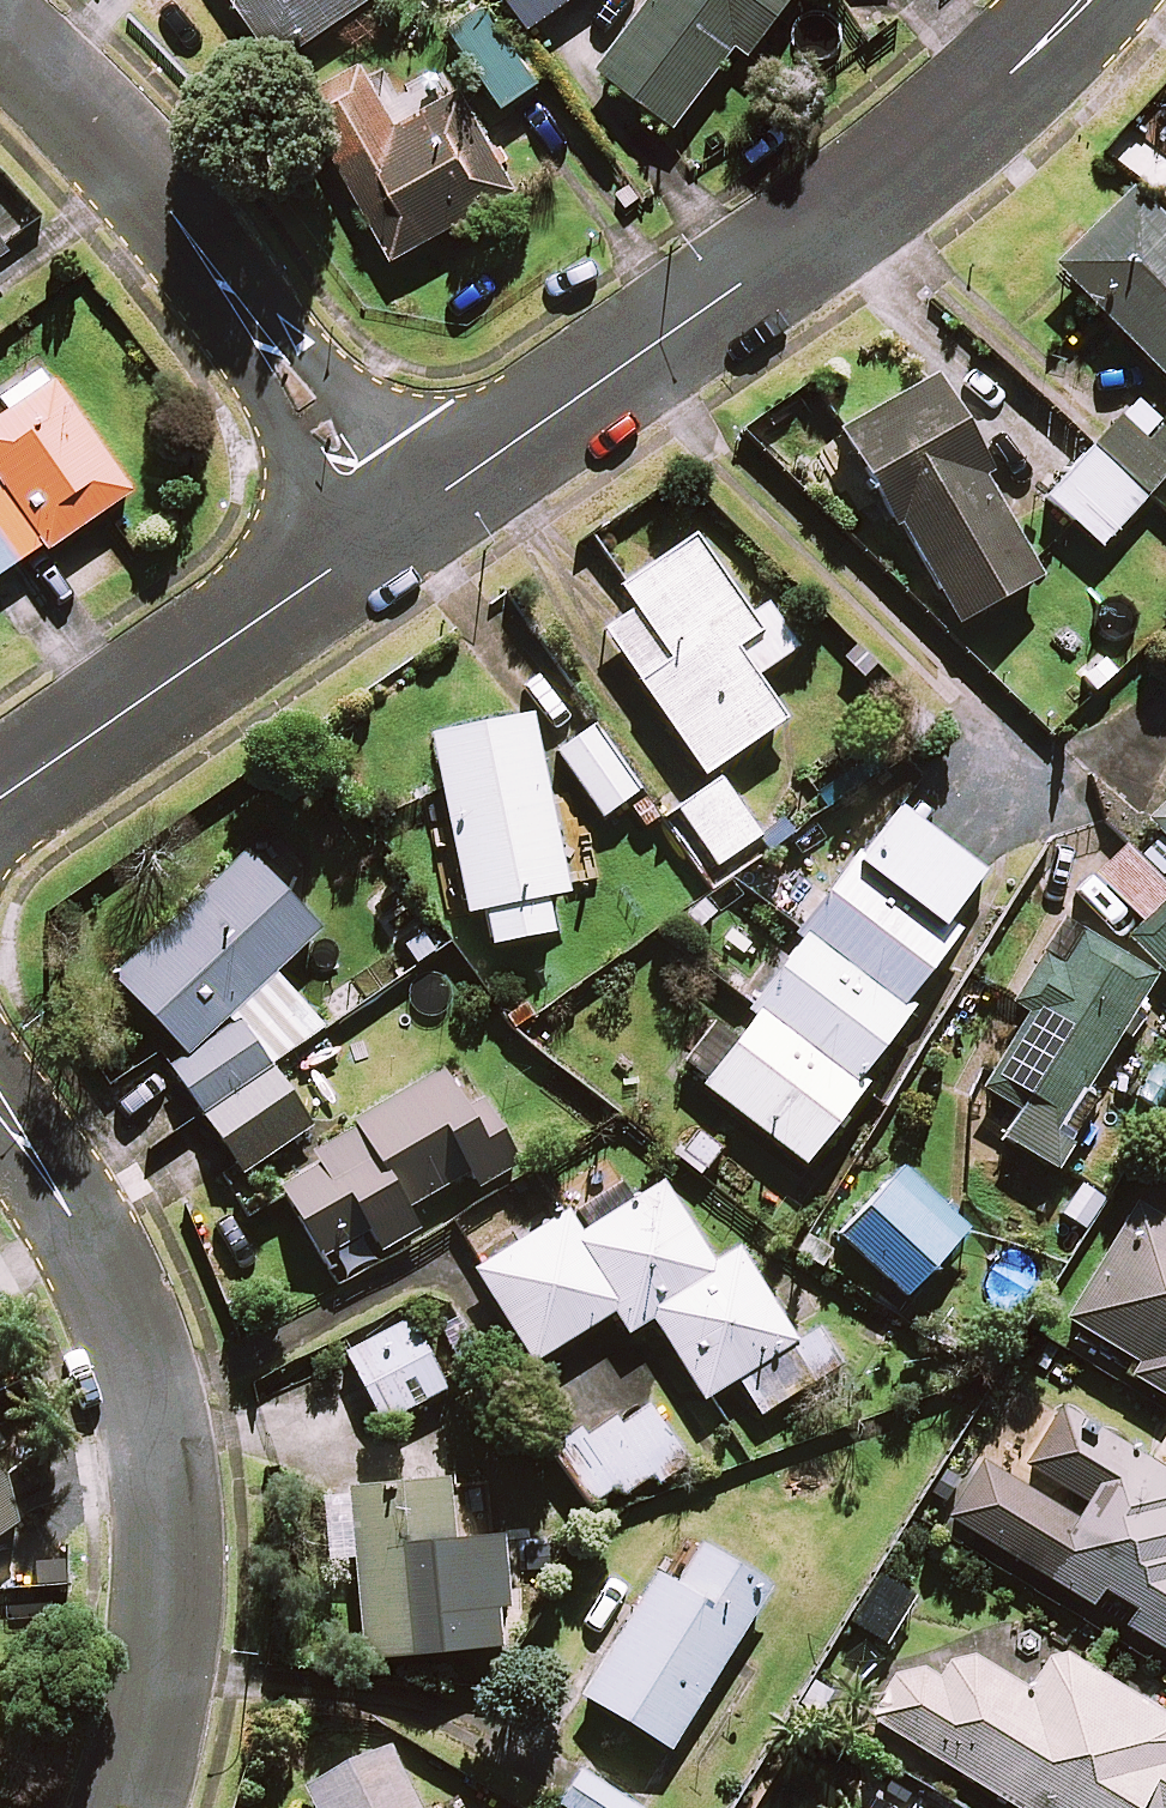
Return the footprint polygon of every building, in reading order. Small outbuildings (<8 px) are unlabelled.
[(277,59),(362,0),(236,0),(277,59)] [(448,20),(501,105),(543,79),(493,0),(480,0),(448,20)] [(534,29),(572,0),(513,0),(534,29)] [(597,63),(673,121),(736,40),(750,51),(789,0),(646,0),(597,63)] [(396,122),(363,63),(303,97),(391,256),(516,187),(460,87),(396,122)] [(1133,192),(1054,270),(1165,382),(1165,226),(1133,192)] [(20,228),(0,201),(0,242),(20,228)] [(39,367),(0,396),(0,408),(4,414),(0,417),(0,578),(39,549),(43,554),(129,491),(39,367)] [(984,466),(934,378),(840,432),(893,526),(898,523),(956,624),(1039,577),(978,470),(984,466)] [(1132,405),(1047,498),(1099,545),(1165,472),(1165,436),(1132,405)] [(755,631),(693,540),(621,588),(636,609),(604,630),(701,774),(781,719),(732,647),(755,631)] [(564,892),(529,717),(430,737),(466,913),(483,909),(490,944),(550,931),(543,897),(564,892)] [(638,790),(593,726),(556,753),(601,816),(638,790)] [(756,836),(717,781),(662,820),(701,875),(756,836)] [(1146,819),(1159,832),(1165,840),(1165,801),(1146,819)] [(863,857),(857,852),(791,938),(799,944),(748,1011),(753,1014),(736,1036),(715,1020),(684,1060),(704,1075),(698,1083),(802,1162),(862,1083),(855,1077),(908,1008),(899,1002),(949,938),(937,928),(981,871),(900,809),(863,857)] [(1124,844),(1094,875),(1141,922),(1126,936),(1165,976),(1165,886),(1124,844)] [(315,932),(244,854),(112,974),(183,1052),(168,1066),(240,1165),(307,1117),(266,1072),(319,1024),(271,972),(315,932)] [(1153,974),(1057,913),(1005,996),(1028,1010),(980,1087),(1017,1110),(1001,1136),(1052,1168),(1076,1129),(1062,1120),(1153,974)] [(518,1162),(455,1060),(272,1173),(324,1257),(367,1230),(379,1249),(416,1226),(406,1210),(468,1172),(477,1187),(518,1162)] [(964,1230),(897,1169),(837,1234),(903,1295),(964,1230)] [(712,1264),(660,1183),(580,1234),(565,1211),(473,1271),(532,1362),(612,1310),(627,1333),(651,1318),(702,1398),(735,1377),(753,1405),(833,1353),(816,1326),(795,1340),(736,1249),(712,1264)] [(1129,1199),(1067,1318),(1140,1356),(1131,1374),(1165,1393),(1165,1217),(1129,1199)] [(446,1386),(408,1316),(342,1352),(380,1422),(446,1386)] [(555,1450),(583,1502),(616,1485),(619,1491),(678,1460),(647,1401),(555,1450)] [(1146,1461),(1060,1407),(1024,1464),(1083,1501),(1072,1518),(981,1461),(947,1516),(1089,1605),(1099,1589),(1132,1609),(1123,1624),(1165,1651),(1165,1428),(1146,1461)] [(26,1514),(0,1477),(0,1532),(26,1514)] [(453,1562),(472,1560),(470,1527),(451,1528),(448,1481),(349,1487),(360,1656),(458,1650),(453,1562)] [(765,1587),(698,1546),(674,1585),(655,1574),(581,1694),(667,1747),(765,1587)] [(912,1594),(877,1573),(849,1620),(883,1641),(912,1594)] [(1017,1807),(1165,1807),(1165,1719),(1053,1650),(1028,1692),(957,1649),(938,1681),(903,1659),(868,1717),(1017,1807)] [(386,1743),(301,1784),(313,1807),(417,1807),(386,1743)] [(580,1771),(559,1804),(565,1807),(637,1807),(580,1771)] [(842,1798),(836,1807),(858,1807),(842,1798)]
